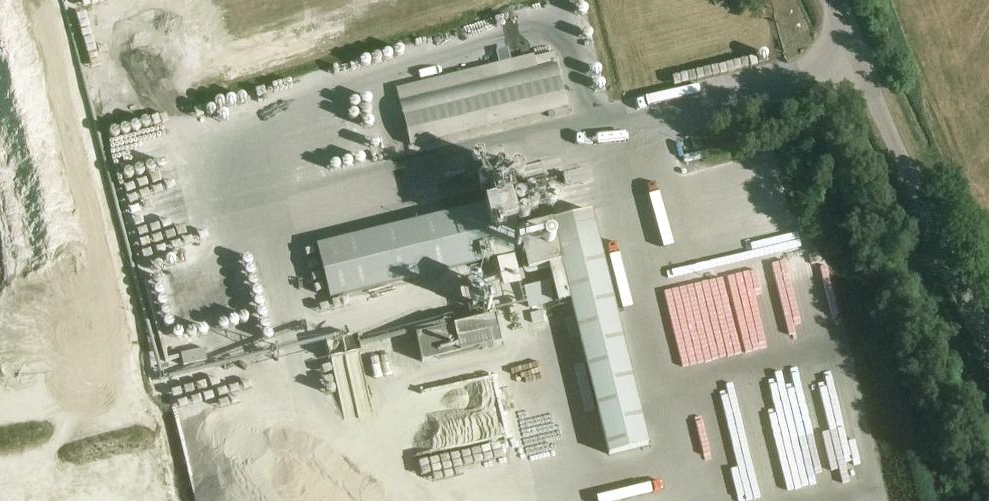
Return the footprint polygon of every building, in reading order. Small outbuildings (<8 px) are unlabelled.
[(394,86),(408,146),(566,109),(552,49),(394,86)] [(683,213),(683,181),(661,182),(662,213),(683,213)] [(484,204),(316,244),(330,298),(490,260),(496,284),(520,277),(513,254),(523,252),(524,252),(528,270),(541,267),(544,280),(549,280),(554,302),(564,300),(556,264),(560,262),(608,457),(649,447),(591,212),(518,230),(517,230),(515,224),(509,197),(484,204)] [(545,282),(521,288),(526,309),(554,302),(549,280),(544,280),(545,282)] [(453,337),(452,332),(415,340),(421,368),(459,359),(460,364),(502,354),(495,327),(453,337)] [(375,356),(363,356),(362,371),(374,371),(375,356)] [(342,430),(371,425),(362,367),(332,372),(342,430)] [(531,383),(550,378),(548,368),(528,374),(531,383)] [(512,412),(502,414),(506,438),(517,436),(512,412)] [(481,474),(415,487),(418,500),(473,500),(510,493),(504,461),(479,466),(481,474)] [(661,493),(649,494),(650,500),(662,500),(661,493)]
